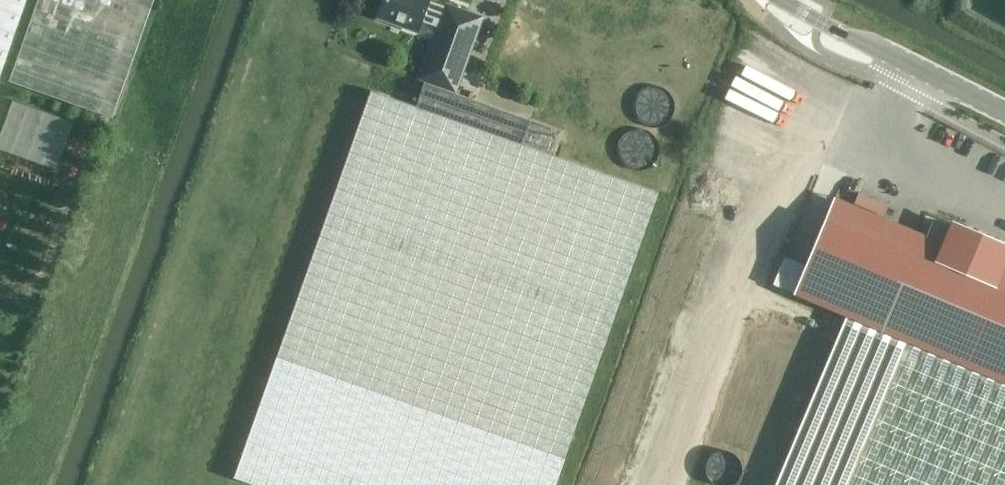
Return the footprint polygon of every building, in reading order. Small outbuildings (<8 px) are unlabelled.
[(25,0),(0,0),(0,72),(25,0)] [(113,118),(154,0),(37,0),(8,81),(113,118)] [(443,5),(429,0),(385,0),(379,18),(418,32),(422,20),(436,25),(443,5)] [(255,484),(556,484),(659,191),(554,154),(562,130),(505,110),(457,92),(484,16),(444,2),(443,5),(436,25),(416,79),(424,81),(416,106),(370,89),(276,357),(233,477),(255,484)] [(771,48),(750,93),(801,116),(822,72),(771,48)] [(671,109),(671,108),(670,100),(666,95),(660,91),(654,89),(650,89),(646,90),(640,93),(637,96),(634,100),(632,107),(632,111),(633,115),(637,121),(642,125),(650,128),(654,128),(658,127),(664,124),(667,121),(670,116),(671,109)] [(63,153),(72,117),(10,101),(0,142),(0,150),(52,163),(55,151),(63,153)] [(655,150),(653,142),(649,136),(644,132),(637,130),(633,130),(629,131),(623,134),(620,137),(617,141),(616,148),(616,152),(617,156),(620,162),(625,167),(633,169),(637,169),(641,168),(647,165),(650,162),(653,158),(655,150)] [(1004,383),(1004,242),(950,219),(948,225),(935,219),(928,236),(926,239),(834,201),(806,267),(783,258),(772,285),(846,316),(1004,383)] [(846,316),(775,484),(1004,484),(1004,383),(846,316)]
